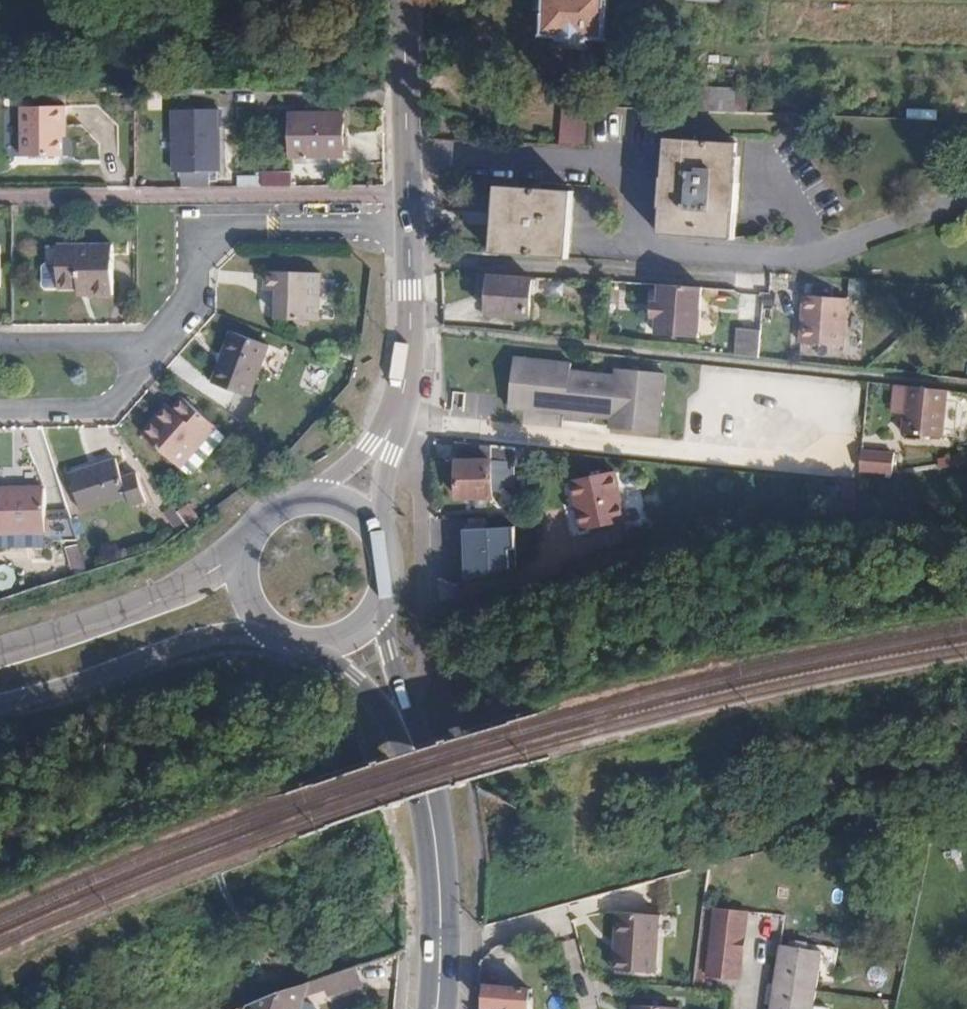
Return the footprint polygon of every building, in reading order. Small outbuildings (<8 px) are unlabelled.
[(543,33),(605,36),(606,0),(544,0),(543,33)] [(710,110),(737,109),(736,86),(710,86),(710,110)] [(567,102),(564,143),(589,144),(593,104),(567,102)] [(72,128),(76,127),(75,108),(23,108),(23,157),(72,157),(72,137),(72,128)] [(185,186),(210,186),(211,174),(218,173),(218,111),(175,111),(174,173),(184,174),(185,186)] [(344,113),(292,114),(293,156),(344,156),(344,113)] [(661,140),(658,179),(663,180),(667,180),(670,141),(661,140)] [(741,145),(670,141),(667,180),(663,180),(661,210),(666,210),(664,235),(735,240),(737,215),(741,215),(744,186),(739,185),(741,145)] [(292,171),(259,172),(258,185),(292,185),(292,171)] [(506,214),(505,225),(500,225),(498,254),(535,256),(571,259),(576,191),(503,186),(500,214),(506,214)] [(114,244),(59,244),(60,287),(92,287),(92,295),(115,295),(114,244)] [(42,288),(56,288),(56,261),(42,261),(42,288)] [(322,272),(268,272),(268,292),(282,292),(282,322),(323,321),(322,272)] [(492,274),(489,312),(530,316),(533,276),(492,274)] [(656,335),(698,338),(702,288),(659,285),(658,303),(657,318),(656,335)] [(852,298),(808,296),(804,341),(847,344),(852,298)] [(738,326),(736,355),(759,357),(761,327),(738,326)] [(235,334),(216,386),(254,399),(273,348),(235,334)] [(519,357),(513,407),(545,411),(549,361),(519,357)] [(549,361),(545,411),(567,413),(568,413),(569,401),(582,402),(580,414),(594,416),(615,418),(613,428),(662,433),(668,373),(621,368),(620,375),(575,370),(576,363),(549,361)] [(911,386),(907,433),(946,436),(951,390),(950,389),(911,386)] [(171,402),(145,433),(184,466),(218,425),(185,397),(175,406),(171,402)] [(567,413),(565,420),(592,423),(594,416),(580,414),(582,402),(569,401),(568,413),(567,413)] [(459,442),(461,498),(495,498),(494,446),(459,442)] [(862,451),(861,464),(893,459),(894,448),(863,445),(862,451)] [(118,460),(70,476),(83,515),(129,499),(133,506),(147,501),(137,473),(124,478),(118,460)] [(590,506),(595,525),(639,512),(626,468),(588,479),(595,504),(590,506)] [(583,481),(590,506),(595,504),(588,479),(583,481)] [(0,492),(0,534),(44,534),(43,491),(0,492)] [(517,525),(465,526),(465,574),(518,573),(517,525)] [(66,540),(69,568),(83,566),(80,538),(66,540)] [(740,979),(747,913),(715,909),(708,976),(740,979)] [(624,938),(621,967),(654,970),(660,914),(620,911),(618,938),(624,938)] [(615,966),(621,967),(624,938),(618,938),(615,966)] [(781,945),(770,1008),(814,1008),(824,952),(781,945)] [(487,987),(486,1008),(492,1008),(526,1008),(528,992),(487,987)] [(291,989),(249,1006),(249,1008),(300,1008),(301,1008),(299,1001),(288,998),(291,989)]
